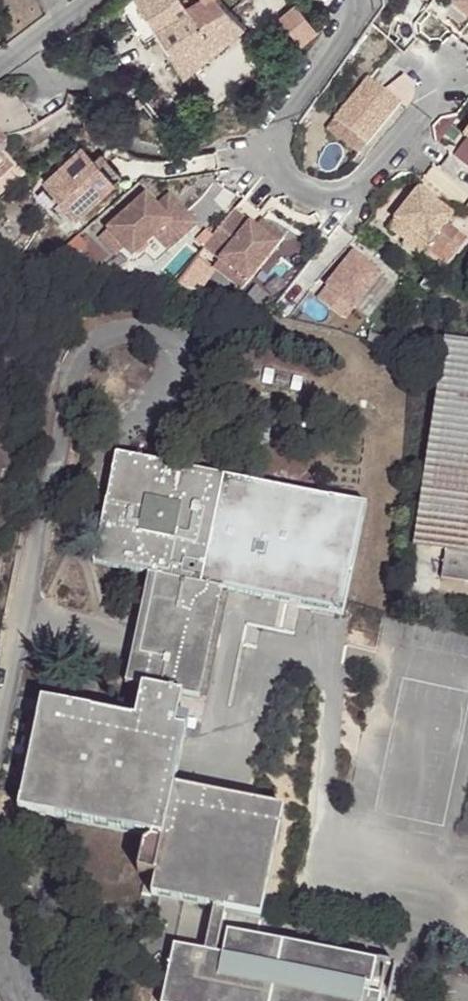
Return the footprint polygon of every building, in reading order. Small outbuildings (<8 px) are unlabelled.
[(203,0),(188,11),(181,0),(133,0),(185,77),(242,30),(227,11),(218,0),(203,0)] [(456,1),(467,11),(467,0),(457,0),(456,1)] [(456,1),(440,21),(451,31),(461,39),(467,30),(467,11),(456,1)] [(301,6),(286,19),(308,45),(323,33),(301,6)] [(403,49),(416,33),(405,25),(392,41),(398,45),(403,49)] [(366,76),(324,130),(363,159),(405,105),(370,79),(366,76)] [(9,141),(4,136),(0,131),(0,150),(9,141)] [(16,167),(0,150),(0,183),(16,167)] [(83,150),(45,186),(77,222),(116,186),(101,170),(83,150)] [(107,165),(101,170),(116,186),(122,181),(107,165)] [(454,220),(420,193),(396,223),(431,250),(432,248),(445,258),(461,237),(448,228),(454,220)] [(147,198),(109,233),(135,262),(157,241),(170,256),(198,230),(184,214),(172,225),(158,210),(147,198)] [(170,199),(158,210),(172,225),(184,214),(170,199)] [(239,212),(209,249),(225,262),(254,285),(284,248),(261,230),(239,212)] [(268,222),(261,230),(284,248),(290,240),(268,222)] [(431,250),(396,223),(390,231),(425,258),(431,250)] [(356,258),(320,303),(344,321),(349,324),(356,313),(383,280),(356,258)] [(225,262),(219,270),(248,293),(254,285),(225,262)] [(449,345),(420,546),(442,550),(438,579),(467,583),(467,348),(449,345)] [(345,603),(365,506),(176,465),(115,453),(91,564),(146,577),(134,627),(122,685),(140,689),(134,722),(114,718),(39,701),(15,810),(92,827),(149,838),(141,845),(135,874),(151,878),(147,898),(214,912),(227,914),(258,921),(282,812),(170,788),(183,732),(171,729),(178,698),(195,701),(221,592),(342,617),(345,603)] [(214,912),(213,919),(205,956),(174,949),(164,1000),(378,1000),(384,966),(223,934),(226,921),(227,914),(214,912)]
